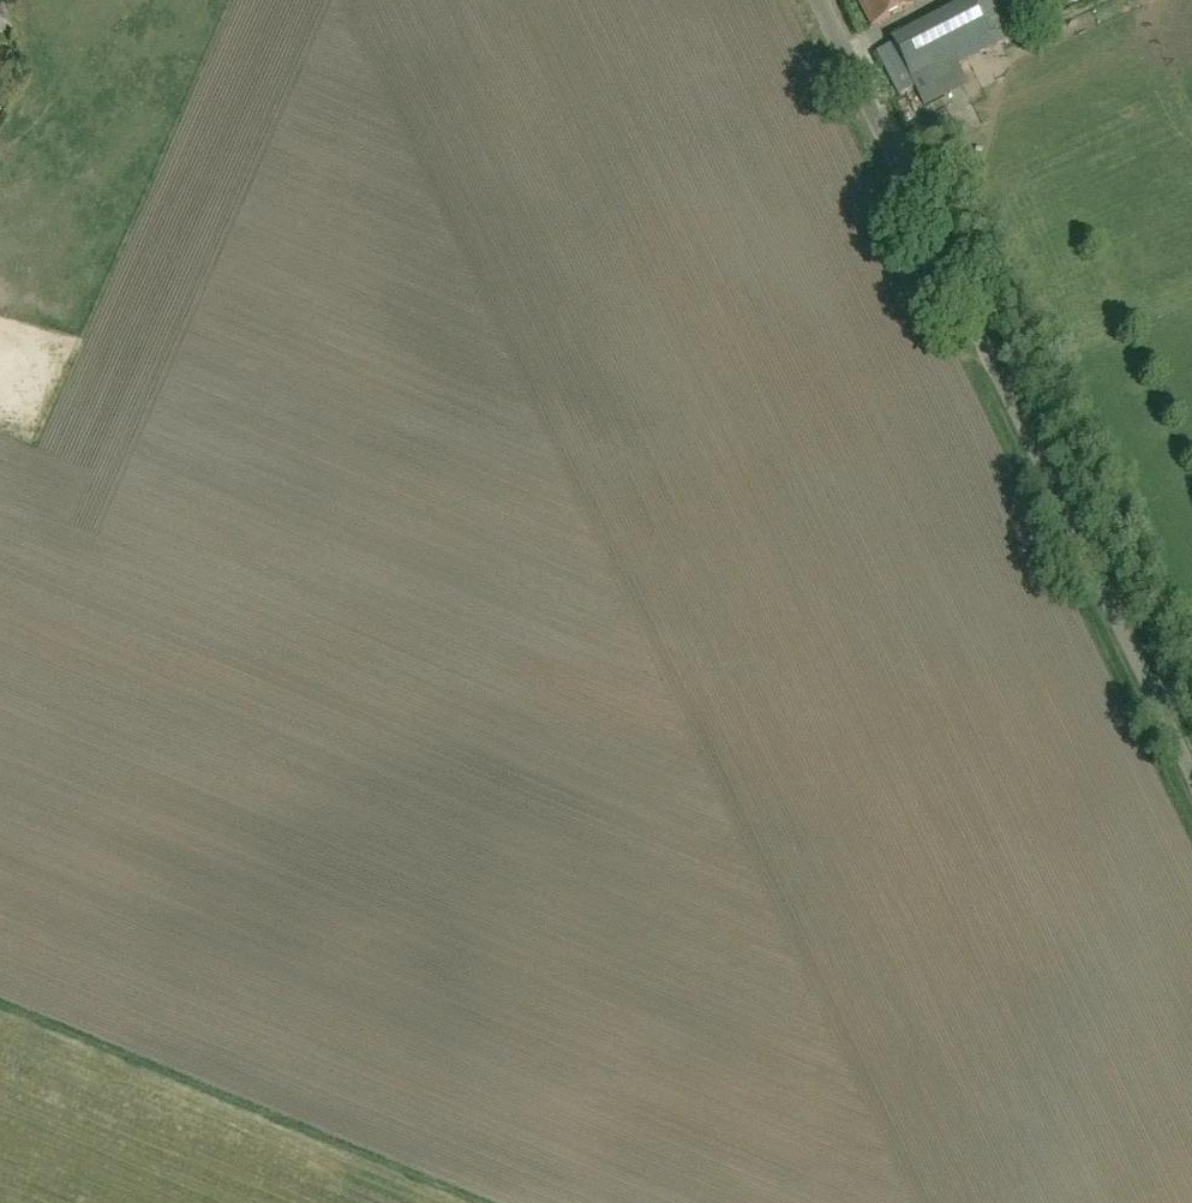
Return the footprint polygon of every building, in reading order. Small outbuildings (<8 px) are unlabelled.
[(914,4),(912,0),(857,0),(872,27),(914,4)] [(899,96),(1015,37),(997,0),(969,0),(972,6),(877,53),(899,96)] [(8,14),(0,15),(0,32),(9,32),(8,14)] [(925,109),(929,121),(962,110),(958,97),(925,109)]
